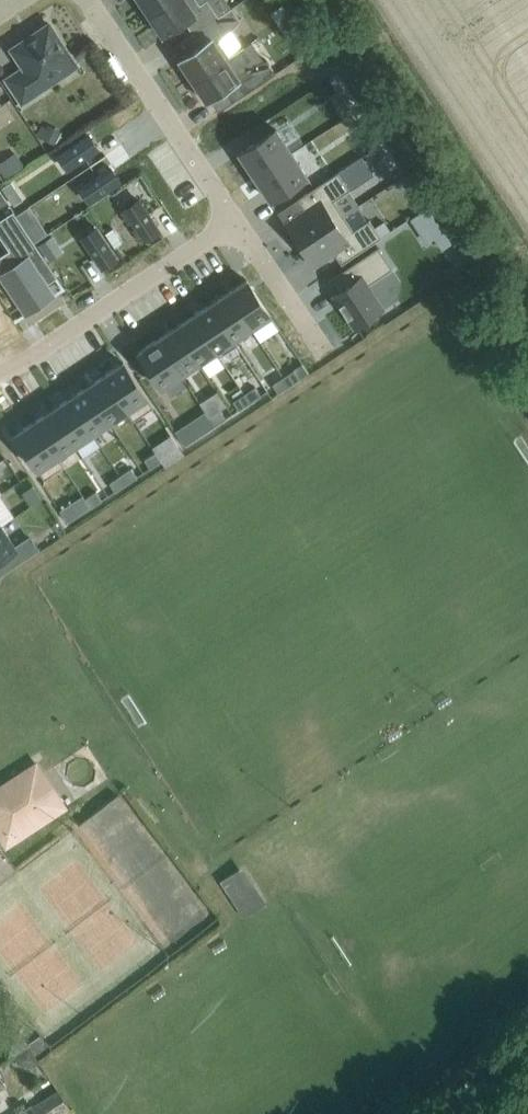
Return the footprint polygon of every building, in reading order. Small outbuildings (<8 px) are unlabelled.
[(150,14),(171,0),(140,0),(150,14)] [(150,14),(164,36),(186,22),(194,32),(203,26),(219,16),(208,0),(206,0),(200,4),(197,0),(171,0),(150,14)] [(211,37),(179,58),(193,80),(229,56),(218,40),(226,34),(240,20),(233,7),(219,16),(203,26),(211,37)] [(24,67),(7,79),(22,102),(56,79),(52,73),(74,59),(50,22),(12,48),(24,67)] [(229,56),(193,80),(208,102),(240,81),(247,91),(276,72),(268,60),(249,67),(240,72),(229,56)] [(346,101),(336,107),(344,118),(353,112),(346,101)] [(353,112),(344,118),(351,129),(360,123),(353,112)] [(276,128),(239,152),(255,176),(292,152),(276,128)] [(59,153),(58,154),(60,153),(69,167),(67,168),(68,169),(99,149),(99,148),(98,148),(89,135),(90,134),(89,134),(59,153)] [(292,152),(255,176),(271,200),(308,176),(292,152)] [(362,155),(353,161),(359,170),(368,164),(362,155)] [(81,185),(79,186),(80,187),(81,186),(91,199),(89,200),(89,201),(120,181),(121,181),(120,180),(120,181),(110,167),(111,166),(81,185)] [(305,209),(286,222),(300,244),(344,215),(334,200),(350,189),(338,171),(298,198),(305,209)] [(12,181),(2,187),(8,195),(17,188),(12,181)] [(0,189),(0,206),(1,208),(9,202),(0,189)] [(125,208),(126,210),(145,239),(146,239),(145,238),(159,230),(160,230),(139,199),(140,201),(126,210),(125,208)] [(30,206),(17,214),(31,235),(44,227),(33,210),(30,206)] [(443,231),(428,209),(413,219),(427,241),(434,237),(443,231)] [(0,221),(0,235),(19,264),(1,275),(26,314),(54,296),(47,286),(55,280),(56,280),(58,279),(14,211),(12,213),(0,221)] [(344,215),(300,244),(315,266),(335,252),(342,263),(382,237),(382,236),(375,227),(370,219),(368,220),(354,230),(344,215)] [(377,226),(375,227),(382,236),(383,235),(391,230),(385,220),(377,226)] [(83,236),(82,236),(83,238),(103,267),(103,266),(116,257),(117,258),(117,257),(97,227),(96,227),(97,229),(84,238),(83,236)] [(53,235),(40,244),(50,260),(63,251),(53,235)] [(379,246),(329,279),(333,286),(337,291),(333,294),(355,327),(361,322),(364,326),(380,316),(378,311),(384,307),(368,285),(393,268),(379,246)] [(247,279),(228,292),(252,328),(253,328),(271,316),(272,316),(272,315),(247,279)] [(228,292),(210,303),(238,344),(239,344),(236,339),(252,328),(228,292)] [(210,303),(193,315),(220,356),(238,344),(210,303)] [(193,315),(175,327),(199,363),(200,363),(216,352),(219,357),(220,356),(193,315)] [(175,327),(158,338),(182,375),(199,363),(175,327)] [(158,338),(138,351),(162,388),(182,375),(158,338)] [(288,347),(257,367),(268,384),(299,363),(288,347)] [(124,361),(105,373),(135,419),(154,407),(124,361)] [(295,369),(284,376),(290,385),(301,378),(295,369)] [(105,373),(87,385),(111,422),(127,411),(133,420),(135,419),(105,373)] [(277,381),(273,384),(275,386),(278,392),(279,392),(279,393),(290,385),(284,376),(277,381)] [(87,385),(69,397),(94,434),(111,422),(87,385)] [(256,386),(245,393),(250,402),(251,402),(262,395),(256,386)] [(218,391),(200,402),(210,416),(221,409),(227,405),(218,391)] [(245,393),(234,401),(239,409),(240,410),(251,402),(250,402),(245,393)] [(69,397),(51,409),(76,445),(94,434),(69,397)] [(51,409),(34,420),(64,466),(65,465),(59,456),(76,445),(51,409)] [(210,416),(215,425),(216,425),(227,418),(226,418),(221,409),(210,416)] [(210,416),(198,424),(204,432),(204,433),(216,425),(215,425),(210,416)] [(34,420),(14,433),(39,470),(45,479),(64,466),(34,420)] [(156,451),(145,459),(151,468),(162,460),(156,451)] [(132,467),(121,474),(127,483),(138,476),(132,467)] [(121,474),(110,482),(116,491),(127,483),(121,474)] [(28,476),(13,485),(14,486),(0,493),(8,506),(23,497),(26,503),(39,495),(28,476)] [(97,490),(85,498),(91,507),(103,499),(97,490)] [(2,524),(0,525),(0,559),(3,557),(17,548),(16,546),(2,524)] [(32,535),(16,546),(17,548),(3,557),(10,568),(40,548),(32,535)] [(0,783),(0,838),(6,847),(68,806),(37,758),(0,783)] [(221,880),(245,917),(267,902),(243,866),(221,880)] [(39,1060),(40,1059),(54,1049),(41,1033),(28,1041),(28,1042),(30,1045),(39,1060)] [(17,1113),(59,1113),(70,1107),(71,1106),(58,1088),(17,1113)]
